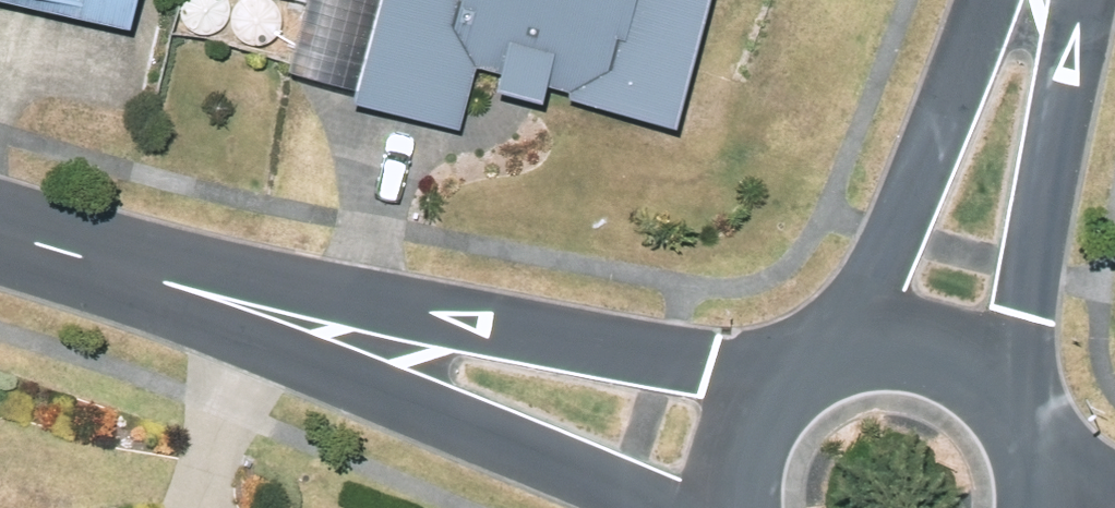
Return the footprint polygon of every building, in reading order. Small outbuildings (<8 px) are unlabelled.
[(126,51),(139,0),(0,0),(0,21),(126,51)] [(196,0),(178,0),(174,23),(192,25),(196,0)] [(351,127),(455,147),(472,82),(506,93),(500,114),(539,124),(546,102),(570,109),(567,118),(673,148),(714,0),(386,0),(351,127)]
